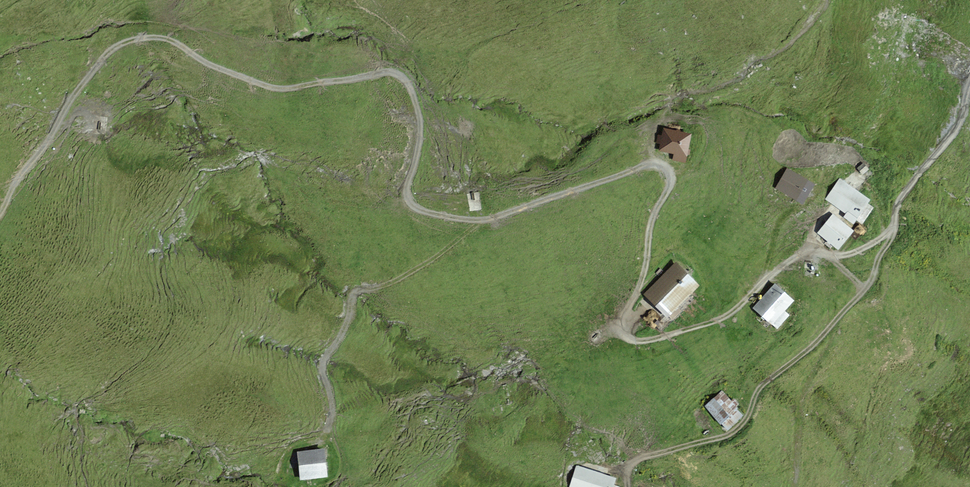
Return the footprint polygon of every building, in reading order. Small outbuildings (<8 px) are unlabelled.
[(674,159),(684,161),(689,135),(665,130),(663,137),(659,136),(657,142),(662,143),(661,149),(675,152),(674,159)] [(864,164),(858,169),(862,173),(867,168),(864,164)] [(795,199),(795,198),(802,202),(813,185),(787,169),(776,188),(795,199)] [(862,222),(872,207),(866,203),(868,201),(840,180),(827,199),(848,213),(845,217),(852,222),(855,218),(862,222)] [(833,215),(819,232),(837,248),(852,230),(833,215)] [(673,318),(680,311),(675,306),(697,285),(676,264),(646,294),(667,315),(668,314),(673,318)] [(777,328),(788,315),(783,310),(793,300),(775,284),(754,307),(777,328)] [(706,405),(727,429),(742,415),(722,391),(706,405)] [(299,470),(300,479),(326,475),(323,450),(297,452),(299,461),(292,462),(293,471),(299,470)] [(612,485),(614,478),(578,467),(571,486),(619,486),(612,485)]
